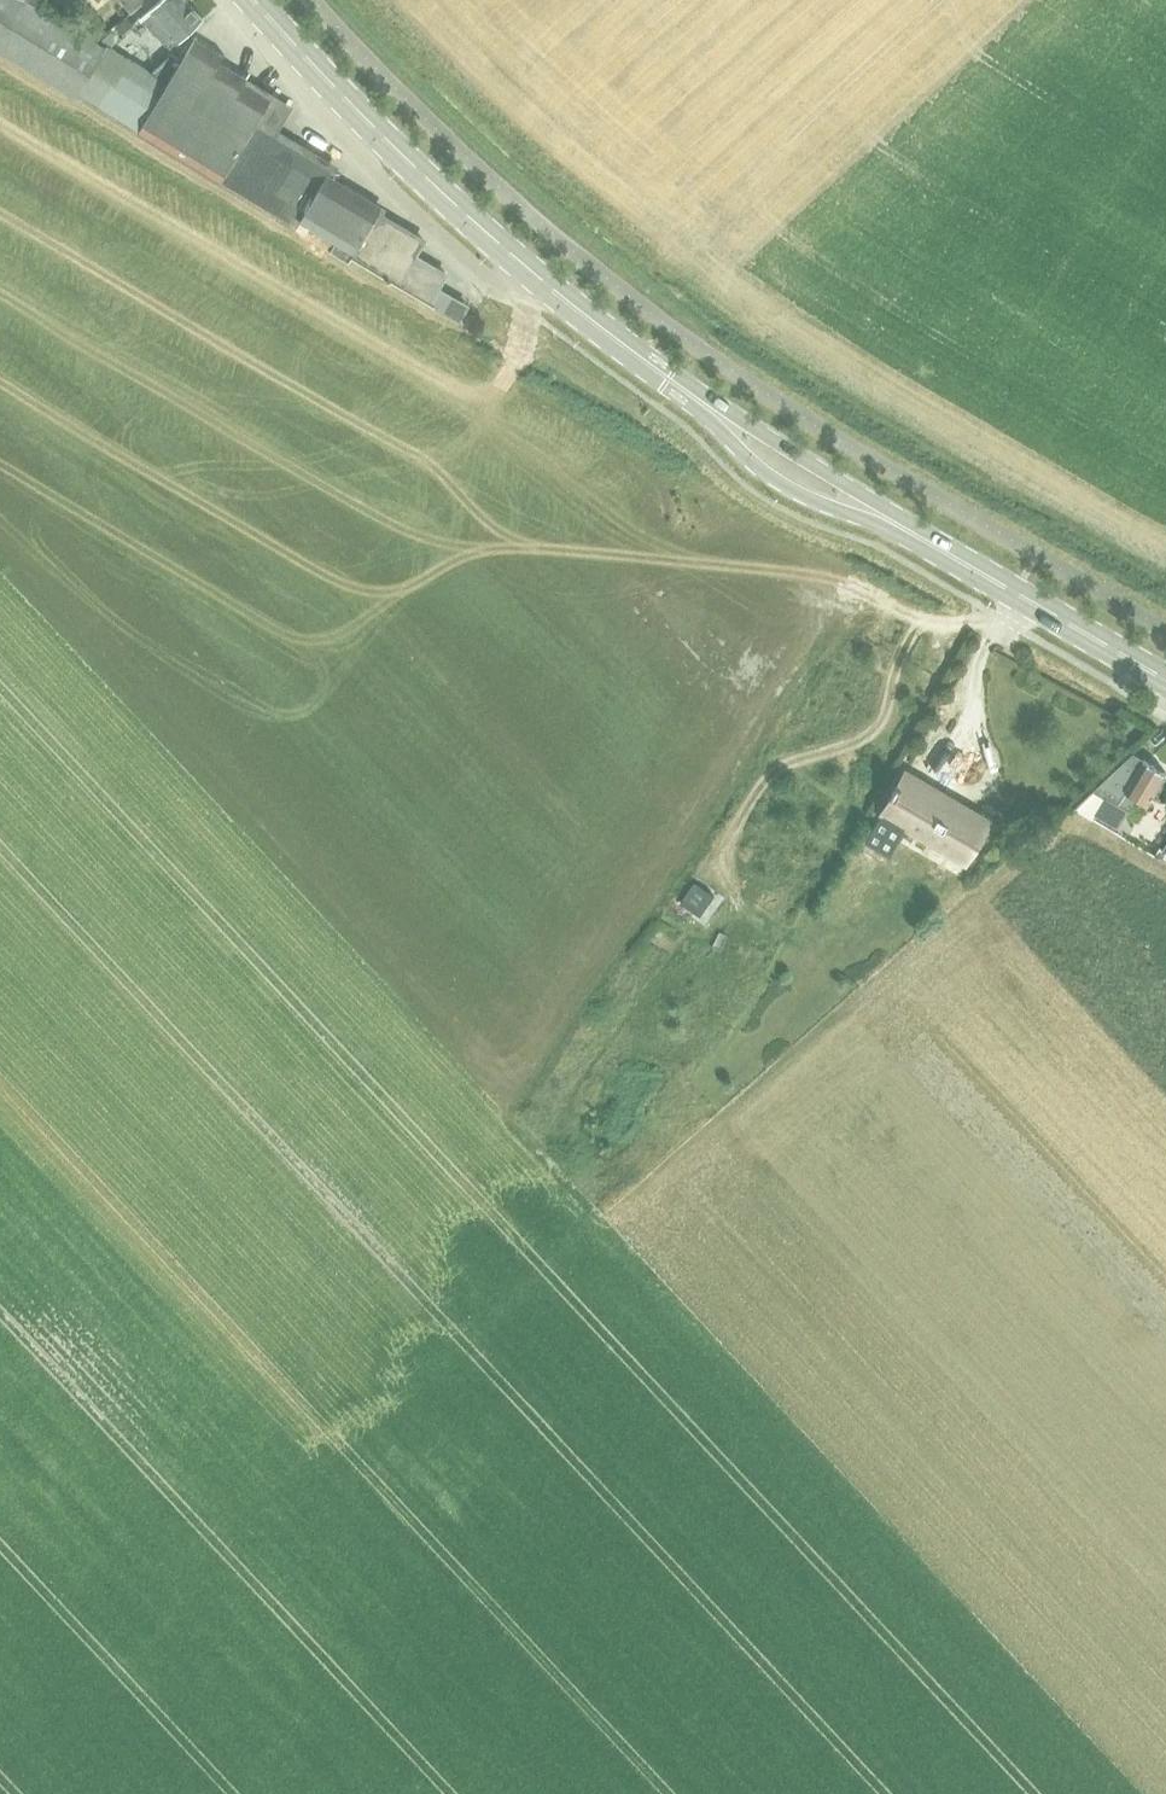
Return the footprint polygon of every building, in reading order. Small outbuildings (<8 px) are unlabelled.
[(75,96),(78,93),(279,215),(277,220),(294,228),(294,227),(349,260),(351,257),(459,318),(463,312),(465,302),(454,299),(436,289),(446,272),(414,254),(423,239),(377,213),(378,211),(364,203),(367,197),(345,184),(342,189),(324,179),(331,168),(256,124),(269,103),(288,114),(290,110),(264,94),(263,95),(243,83),(247,76),(220,60),(223,54),(194,36),(181,58),(171,52),(149,71),(107,45),(106,47),(39,7),(43,0),(0,0),(0,51),(75,96)] [(145,0),(121,0),(131,12),(145,0)] [(202,18),(186,0),(161,0),(141,17),(165,43),(166,42),(170,46),(202,18)] [(126,16),(114,26),(121,34),(133,24),(126,16)] [(1165,773),(1165,772),(1143,758),(1143,759),(1132,752),(1092,789),(1074,807),(1092,817),(1095,812),(1118,826),(1135,797),(1147,804),(1165,773)] [(904,773),(883,811),(934,841),(937,836),(969,854),(988,822),(904,773)] [(700,915),(714,894),(696,881),(682,903),(700,915)]
